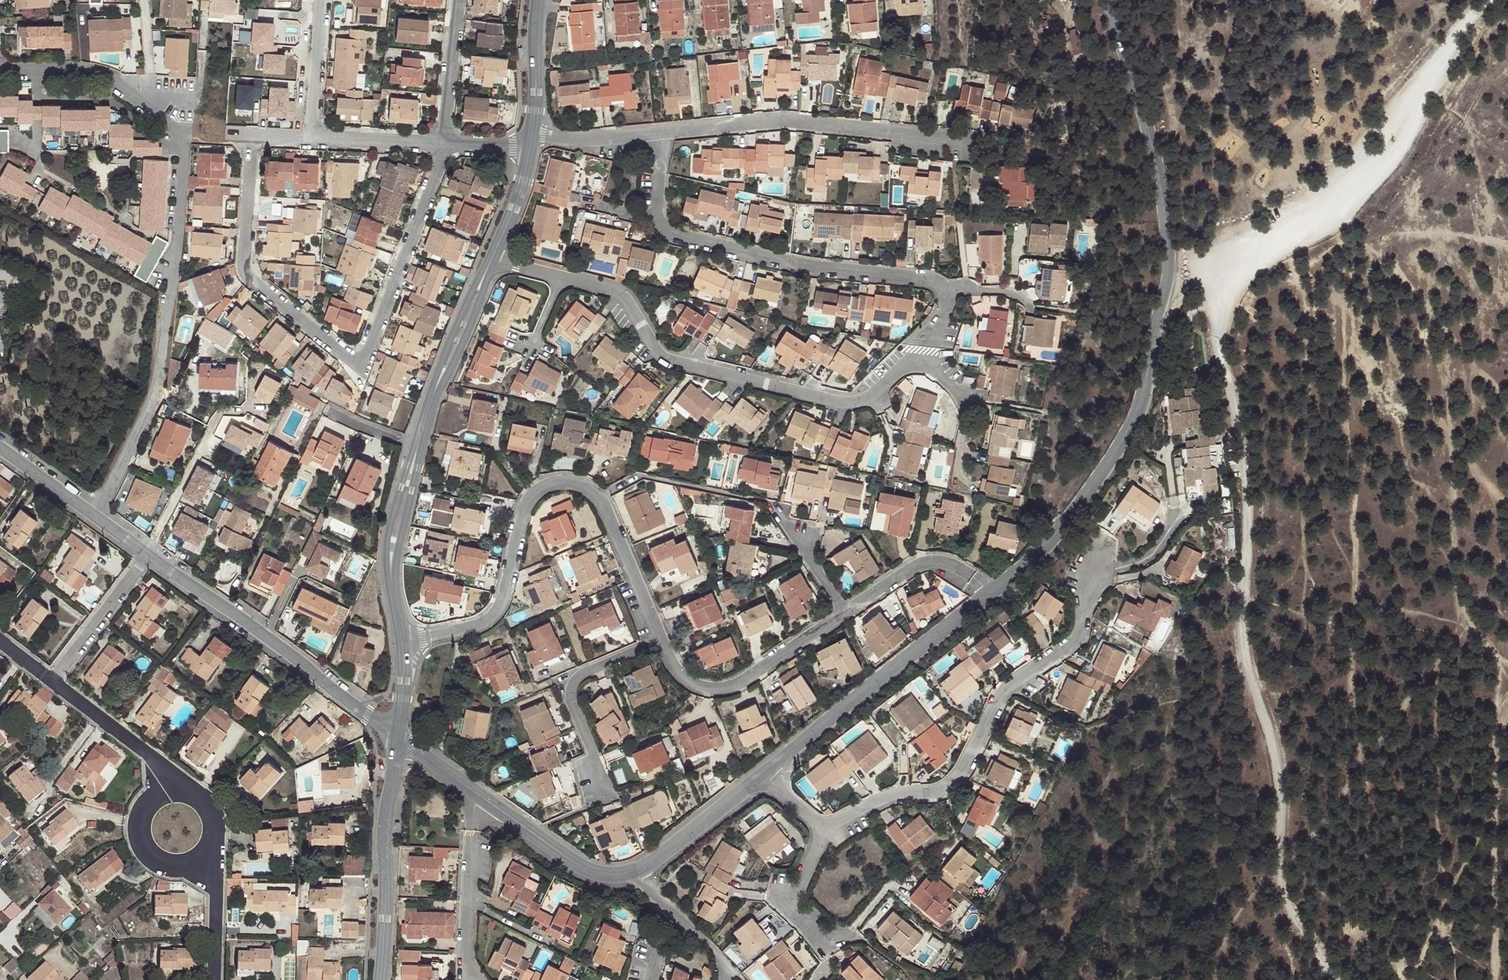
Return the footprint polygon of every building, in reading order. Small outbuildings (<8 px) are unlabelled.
[(161,17),(171,17),(176,17),(176,26),(193,26),(193,17),(187,17),(187,3),(187,0),(162,0),(161,17)] [(201,8),(209,8),(208,10),(221,11),(237,13),(238,1),(235,0),(201,0),(201,8)] [(354,4),(358,4),(356,21),(378,23),(380,0),(354,0),(354,4)] [(473,10),(496,13),(497,0),(474,0),(473,10)] [(617,34),(639,32),(636,0),(615,0),(615,3),(613,3),(617,34)] [(661,30),(684,28),(681,0),(659,0),(661,30)] [(706,29),(730,27),(727,0),(703,0),(706,29)] [(775,24),(773,0),(749,0),(751,26),(752,26),(775,24)] [(803,13),(795,14),(795,23),(820,21),(819,11),(818,0),(802,0),(803,13)] [(851,3),(854,31),(877,29),(875,0),(853,0),(853,2),(851,3)] [(896,15),(923,13),(923,0),(895,0),(896,15)] [(603,11),(602,2),(572,5),(572,12),(569,13),(572,44),(595,41),(593,12),(603,11)] [(259,9),(245,7),(244,17),(258,19),(259,9)] [(396,40),(426,43),(429,20),(398,17),(396,40)] [(87,20),(89,45),(108,44),(108,40),(121,39),(131,38),(130,18),(87,20)] [(498,22),(473,20),(472,27),(479,28),(478,36),(482,37),(482,45),(501,47),(503,33),(500,33),(497,33),(498,22)] [(281,24),(254,22),(252,43),(276,45),(280,45),(281,24)] [(236,40),(252,39),(252,25),(235,26),(236,40)] [(62,49),(71,49),(71,32),(62,32),(62,26),(19,26),(19,39),(21,38),(22,49),(33,49),(33,45),(62,45),(62,49)] [(730,27),(706,29),(707,36),(730,34),(730,27)] [(337,48),(336,61),(358,63),(360,38),(365,39),(366,29),(351,28),(351,37),(338,37),(337,48)] [(684,28),(661,30),(662,37),(685,35),(684,28)] [(1083,28),(1071,29),(1073,53),(1085,52),(1083,28)] [(639,32),(617,34),(617,41),(640,39),(639,32)] [(171,75),(186,75),(186,37),(165,36),(165,67),(171,66),(171,75)] [(90,50),(122,48),(121,39),(108,40),(108,44),(89,45),(90,50)] [(595,41),(572,44),(572,50),(595,48),(595,41)] [(276,45),(252,43),(252,53),(264,54),(263,70),(283,72),(284,55),(276,55),(276,45)] [(933,43),(925,44),(926,53),(934,53),(933,43)] [(829,55),(801,54),(801,70),(801,74),(808,75),(818,75),(818,73),(837,74),(837,62),(839,61),(840,52),(829,52),(829,55)] [(507,58),(472,54),(471,63),(474,63),(473,75),(483,77),(482,82),(502,84),(503,75),(504,67),(506,68),(507,58)] [(423,66),(424,58),(403,56),(402,64),(396,63),(395,73),(390,72),(389,81),(418,84),(420,67),(423,66)] [(883,62),(860,57),(853,89),(864,92),(864,91),(867,80),(876,83),(875,87),(888,90),(892,73),(881,71),(883,62)] [(789,89),(800,90),(801,74),(801,70),(791,70),(792,59),(769,58),(769,74),(765,74),(764,92),(777,93),(777,87),(777,80),(790,81),(789,88),(789,89)] [(358,63),(336,61),(334,87),(338,87),(337,96),(345,97),(368,99),(368,91),(363,91),(363,89),(361,89),(362,77),(356,76),(358,63)] [(738,62),(708,64),(710,101),(722,101),(722,98),(731,98),(731,85),(725,86),(725,79),(730,79),(739,78),(738,62)] [(474,63),(471,63),(469,80),(482,82),(483,77),(473,75),(474,63)] [(665,94),(666,110),(679,109),(679,105),(679,99),(691,98),(689,74),(686,74),(685,67),(667,69),(669,93),(665,94)] [(601,89),(602,106),(611,105),(611,102),(611,97),(624,95),(624,100),(625,104),(637,103),(636,88),(632,88),(631,72),(609,74),(609,85),(601,86),(601,89)] [(929,82),(892,73),(888,90),(886,97),(893,98),(894,93),(917,99),(925,100),(929,82)] [(263,78),(254,78),(254,86),(238,85),(236,107),(252,108),(253,95),(261,96),(263,78)] [(876,83),(867,80),(864,91),(886,97),(888,90),(875,87),(876,83)] [(996,97),(1007,99),(1009,83),(998,81),(996,97)] [(592,107),(602,106),(601,89),(590,90),(589,83),(558,86),(560,104),(581,103),(591,102),(592,107)] [(985,88),(963,83),(960,98),(955,97),(953,111),(965,114),(966,112),(966,108),(980,111),(979,114),(978,117),(989,120),(989,118),(993,100),(983,98),(985,88)] [(270,87),(270,100),(288,101),(289,88),(270,87)] [(915,105),(917,99),(894,93),(893,98),(892,99),(915,105)] [(17,100),(17,96),(0,95),(0,115),(17,115),(17,100)] [(372,119),(373,99),(368,99),(345,97),(337,96),(336,113),(340,113),(360,114),(361,118),(372,119)] [(487,116),(487,121),(496,121),(498,106),(488,105),(489,99),(465,96),(463,113),(487,116)] [(398,115),(416,117),(418,99),(391,97),(389,119),(397,120),(398,115)] [(270,100),(261,99),(260,114),(286,116),(286,120),(294,120),(295,102),(288,101),(270,100)] [(31,118),(31,105),(31,101),(17,100),(17,115),(17,122),(31,122),(31,118)] [(1033,109),(993,100),(989,118),(998,119),(1010,122),(1010,124),(1029,128),(1033,109)] [(112,104),(97,104),(97,108),(98,127),(112,127),(112,119),(112,104)] [(42,118),(42,105),(31,105),(31,118),(42,118)] [(60,105),(42,105),(42,118),(41,124),(60,124),(60,108),(60,105)] [(78,108),(60,108),(60,124),(60,127),(79,127),(78,108)] [(97,108),(78,108),(79,127),(98,127),(97,108)] [(360,114),(340,113),(340,119),(360,121),(361,118),(360,114)] [(135,119),(112,119),(112,143),(135,142),(135,135),(135,119)] [(157,135),(135,135),(135,142),(136,149),(164,149),(164,141),(157,135)] [(756,148),(747,148),(746,168),(746,171),(755,171),(755,166),(768,167),(768,166),(783,166),(785,144),(757,143),(756,148)] [(746,168),(747,148),(714,146),(713,149),(702,148),(702,157),(696,158),(696,169),(704,170),(722,170),(722,167),(746,168)] [(867,151),(844,150),(844,156),(843,173),(859,174),(872,175),(872,179),(880,179),(881,156),(866,155),(867,151)] [(200,152),(198,183),(210,184),(220,185),(221,177),(227,178),(228,168),(224,168),(225,162),(225,154),(200,152)] [(169,156),(146,154),(144,178),(166,180),(169,156)] [(826,178),(842,179),(843,173),(844,156),(823,155),(823,158),(815,158),(814,168),(807,167),(806,186),(813,187),(814,183),(826,183),(826,178)] [(302,156),(295,156),(295,161),(294,178),(293,185),(318,186),(320,162),(310,162),(302,161),(302,156)] [(539,185),(538,191),(547,194),(567,198),(569,191),(565,190),(569,173),(572,162),(550,157),(543,185),(539,185)] [(328,159),(326,181),(334,182),(333,195),(350,195),(350,188),(353,188),(354,178),(358,178),(359,162),(346,161),(345,165),(336,164),(336,160),(336,159),(328,159)] [(385,174),(381,184),(404,192),(409,181),(412,183),(418,167),(399,160),(398,163),(389,159),(381,160),(376,170),(385,174)] [(294,178),(295,161),(270,160),(268,188),(286,189),(287,178),(294,178)] [(28,202),(35,189),(22,182),(26,174),(6,163),(0,174),(0,187),(28,202)] [(916,174),(917,169),(917,166),(901,165),(899,178),(909,180),(908,185),(915,186),(914,193),(939,195),(941,171),(929,169),(929,170),(929,175),(916,174)] [(1034,166),(1000,165),(999,203),(1027,205),(1027,200),(1037,200),(1037,175),(1034,176),(1034,166)] [(455,170),(449,186),(466,193),(469,194),(471,188),(488,195),(490,190),(494,180),(462,167),(459,167),(457,168),(455,170)] [(565,190),(569,191),(573,174),(569,173),(565,190)] [(142,200),(164,202),(166,180),(144,178),(142,200)] [(228,195),(229,185),(220,185),(210,184),(210,193),(196,192),(194,215),(203,216),(222,217),(223,194),(228,195)] [(402,203),(406,193),(404,192),(381,184),(369,216),(384,222),(393,225),(396,219),(392,217),(398,201),(402,203)] [(725,194),(689,185),(687,195),(675,192),(672,206),(684,209),(684,206),(695,209),(720,215),(719,218),(728,220),(731,208),(733,199),(725,197),(725,194)] [(59,213),(68,198),(48,187),(37,207),(56,218),(59,213)] [(487,202),(496,205),(500,194),(490,190),(488,195),(486,201),(487,202)] [(469,194),(466,193),(463,201),(466,203),(461,215),(456,225),(475,233),(487,202),(486,201),(469,194)] [(68,198),(59,213),(80,225),(91,206),(70,194),(68,198)] [(565,206),(567,198),(547,194),(545,202),(565,206)] [(142,200),(140,224),(162,226),(164,202),(142,200)] [(392,217),(396,219),(402,203),(398,201),(392,217)] [(458,213),(461,215),(466,203),(463,201),(458,213)] [(769,206),(751,201),(745,224),(759,227),(759,226),(780,231),(784,213),(769,209),(769,206)] [(552,241),(556,224),(554,224),(558,208),(537,203),(532,219),(535,220),(531,235),(552,241)] [(311,208),(297,207),(297,210),(296,216),(295,224),(273,222),(272,230),(292,231),(316,233),(318,205),(312,204),(311,208)] [(111,217),(91,206),(80,225),(100,236),(109,220),(111,217)] [(741,210),(731,208),(728,220),(727,224),(737,226),(741,210)] [(719,218),(720,215),(695,209),(694,212),(719,218)] [(843,237),(851,237),(852,212),(813,210),(812,230),(829,231),(843,232),(843,237)] [(852,212),(851,237),(861,238),(861,233),(878,234),(893,235),(894,214),(852,212)] [(369,216),(363,214),(354,239),(375,246),(384,222),(369,216)] [(908,218),(907,234),(914,235),(914,245),(930,246),(931,241),(941,242),(942,216),(932,216),(931,223),(916,222),(916,218),(908,218)] [(129,232),(109,220),(100,236),(97,240),(118,252),(129,232)] [(624,239),(626,232),(614,229),(613,231),(594,227),(594,224),(585,222),(579,245),(620,256),(624,239)] [(1031,222),(1029,243),(1048,246),(1048,240),(1065,242),(1067,223),(1050,222),(1050,224),(1031,222)] [(229,235),(230,228),(208,226),(207,233),(194,231),(191,254),(224,257),(226,248),(222,247),(223,235),(229,235)] [(463,237),(433,226),(425,247),(457,261),(462,251),(458,249),(463,237)] [(272,230),(270,229),(269,244),(269,254),(290,255),(292,231),(272,230)] [(149,243),(129,232),(118,252),(138,263),(149,243)] [(155,232),(149,243),(138,263),(133,273),(146,280),(168,239),(155,232)] [(1000,235),(977,234),(977,245),(976,266),(982,267),(982,275),(999,275),(1000,235)] [(462,263),(471,240),(463,237),(458,249),(462,251),(457,261),(462,263)] [(375,246),(354,239),(352,245),(342,270),(349,273),(363,278),(368,266),(373,252),(377,254),(379,248),(375,246)] [(624,239),(620,256),(629,259),(628,264),(649,269),(653,250),(640,247),(632,245),(633,241),(624,239)] [(347,242),(337,268),(342,270),(352,245),(347,242)] [(965,265),(976,266),(977,245),(963,245),(965,265)] [(373,252),(368,266),(372,267),(377,254),(373,252)] [(314,264),(315,265),(315,255),(297,254),(297,263),(314,264)] [(433,262),(428,260),(425,269),(430,270),(433,262)] [(286,263),(270,262),(269,269),(285,270),(286,263)] [(409,270),(415,273),(441,284),(448,268),(433,262),(430,270),(425,269),(411,264),(409,270)] [(314,264),(297,263),(293,263),(291,288),(299,289),(307,289),(307,294),(312,294),(314,264)] [(730,296),(734,279),(726,277),(726,276),(700,264),(691,284),(717,296),(719,292),(730,296)] [(1066,269),(1042,266),(1041,276),(1039,296),(1062,299),(1066,269)] [(220,268),(193,277),(203,306),(224,299),(222,294),(221,289),(225,288),(227,287),(223,276),(228,274),(226,267),(220,269),(220,268)] [(359,288),(363,278),(349,273),(345,283),(351,285),(345,300),(353,303),(365,307),(370,293),(359,288)] [(429,297),(435,300),(441,284),(415,273),(412,281),(419,284),(424,286),(421,294),(429,297)] [(782,282),(758,275),(752,295),(776,302),(782,282)] [(734,279),(730,296),(737,298),(742,279),(735,277),(734,279)] [(750,282),(742,279),(737,298),(746,300),(750,282)] [(424,286),(419,284),(415,292),(421,294),(424,286)] [(492,318),(487,329),(491,331),(504,336),(508,326),(504,325),(509,314),(513,316),(517,318),(519,315),(522,316),(529,299),(534,301),(537,293),(519,284),(517,288),(510,285),(494,319),(492,318)] [(864,314),(867,294),(860,294),(859,296),(816,288),(813,305),(823,307),(824,301),(837,303),(836,311),(848,313),(849,305),(857,307),(856,313),(864,314)] [(422,331),(431,335),(441,310),(426,304),(429,297),(421,294),(415,292),(412,290),(408,300),(406,299),(400,311),(409,314),(418,318),(416,321),(414,328),(422,331)] [(874,296),(867,294),(864,314),(863,319),(871,320),(871,317),(872,313),(884,315),(884,313),(892,315),(910,317),(913,298),(875,291),(874,296)] [(345,300),(334,295),(326,315),(341,321),(339,324),(339,325),(355,332),(362,315),(350,310),(353,303),(345,300)] [(227,296),(221,302),(226,307),(232,300),(227,296)] [(734,310),(737,298),(730,296),(727,308),(734,310)] [(526,317),(534,301),(529,299),(522,316),(526,317)] [(587,326),(595,332),(605,318),(597,311),(594,313),(593,316),(583,308),(585,306),(576,299),(562,317),(570,324),(567,327),(565,330),(576,338),(587,326)] [(242,309),(232,300),(226,307),(219,316),(222,318),(226,314),(255,338),(268,322),(247,305),(242,309)] [(830,314),(847,317),(848,313),(836,311),(837,303),(824,301),(823,307),(830,308),(830,314)] [(211,313),(217,318),(219,316),(226,307),(221,302),(211,313)] [(707,329),(715,317),(706,312),(703,316),(685,305),(682,304),(678,303),(675,304),(675,308),(677,311),(680,313),(674,322),(685,330),(701,340),(707,329)] [(847,317),(863,319),(864,314),(856,313),(857,307),(849,305),(848,313),(847,317)] [(593,316),(594,313),(585,306),(583,308),(593,316)] [(985,329),(979,328),(978,344),(1002,348),(1007,310),(990,307),(989,316),(987,316),(985,329)] [(504,325),(508,326),(513,316),(509,314),(504,325)] [(724,321),(716,316),(715,317),(707,329),(715,334),(718,331),(726,337),(727,335),(745,346),(755,331),(729,314),(724,321)] [(341,321),(326,315),(325,318),(339,324),(341,321)] [(1034,325),(1024,324),(1022,342),(1052,346),(1055,318),(1035,316),(1034,325)] [(235,335),(205,317),(199,328),(229,346),(235,335)] [(559,321),(567,327),(570,324),(562,317),(559,321)] [(277,322),(269,333),(272,335),(280,325),(277,322)] [(685,330),(674,322),(672,326),(683,333),(685,330)] [(408,363),(418,367),(421,359),(418,358),(413,356),(418,342),(422,331),(414,328),(402,323),(392,347),(403,352),(400,360),(408,363)] [(286,363),(299,346),(293,341),(296,337),(280,325),(272,335),(269,333),(261,343),(286,363)] [(804,342),(785,330),(773,349),(781,354),(794,362),(803,368),(811,356),(819,361),(828,346),(830,343),(820,337),(817,342),(807,337),(804,342)] [(501,345),(504,336),(491,331),(488,339),(487,339),(483,346),(479,345),(470,369),(478,372),(492,378),(497,368),(491,365),(492,362),(496,364),(504,346),(501,345)] [(724,340),(726,337),(718,331),(715,334),(724,340)] [(610,373),(618,379),(629,366),(622,360),(628,352),(605,333),(591,351),(614,368),(610,373)] [(828,346),(819,361),(827,367),(829,364),(832,359),(841,365),(838,370),(850,377),(866,350),(844,337),(835,350),(828,346)] [(413,356),(418,358),(424,345),(418,342),(413,356)] [(317,383),(329,368),(324,364),(326,360),(308,346),(292,366),(316,385),(317,383)] [(769,362),(773,351),(766,348),(761,359),(769,362)] [(778,359),(790,368),(794,362),(781,354),(778,359)] [(388,355),(375,386),(401,397),(405,391),(398,389),(405,371),(408,363),(400,360),(388,355)] [(182,364),(171,358),(167,394),(182,364)] [(536,359),(534,363),(546,368),(547,366),(547,364),(536,359)] [(832,359),(829,364),(838,370),(841,365),(832,359)] [(200,387),(237,389),(238,364),(228,363),(227,368),(212,368),(213,362),(201,362),(200,387)] [(528,375),(518,371),(510,386),(521,391),(523,387),(525,383),(538,389),(539,387),(552,393),(561,374),(547,366),(546,368),(534,363),(528,375)] [(987,399),(999,401),(1001,394),(1011,396),(1017,367),(998,363),(995,378),(994,383),(990,382),(987,399)] [(629,366),(618,379),(626,386),(612,403),(628,416),(643,398),(648,402),(660,387),(642,373),(640,376),(636,372),(637,372),(629,366)] [(336,373),(329,368),(317,383),(326,390),(341,398),(350,402),(353,393),(348,389),(345,382),(334,377),(336,373)] [(476,378),(478,372),(470,369),(468,374),(476,378)] [(412,374),(405,371),(398,389),(405,391),(412,374)] [(1198,371),(1187,373),(1188,383),(1200,382),(1198,371)] [(974,377),(963,375),(962,382),(972,384),(974,377)] [(1188,383),(1182,384),(1183,391),(1166,394),(1169,410),(1175,409),(1176,416),(1181,415),(1182,420),(1185,419),(1186,423),(1195,422),(1197,435),(1192,436),(1193,442),(1206,440),(1208,440),(1204,413),(1195,415),(1194,406),(1203,405),(1200,382),(1188,383)] [(525,383),(523,387),(536,394),(538,389),(525,383)] [(711,418),(723,404),(714,398),(711,401),(690,383),(675,401),(697,418),(701,414),(710,420),(711,418)] [(320,400),(309,394),(290,385),(284,396),(314,411),(320,400)] [(367,407),(387,415),(395,396),(375,388),(367,407)] [(902,416),(898,427),(904,429),(912,432),(916,421),(926,424),(931,409),(935,394),(915,388),(909,406),(906,417),(902,416)] [(732,407),(725,402),(723,404),(711,418),(719,424),(723,419),(727,415),(735,421),(750,433),(764,417),(741,397),(732,407)] [(477,399),(474,409),(477,410),(473,427),(492,431),(498,403),(477,399)] [(177,409),(163,402),(157,415),(166,419),(159,436),(157,436),(152,448),(168,455),(167,458),(169,459),(176,462),(191,428),(172,419),(177,409)] [(823,443),(829,429),(815,423),(807,419),(809,416),(794,409),(784,432),(795,437),(812,445),(813,441),(822,444),(823,443)] [(931,409),(926,424),(930,425),(935,411),(931,409)] [(1175,409),(1169,410),(1172,430),(1183,428),(1183,424),(1186,423),(1185,419),(1182,420),(1181,415),(1176,416),(1175,409)] [(992,428),(987,453),(989,453),(997,455),(1000,445),(1011,447),(1013,437),(1016,438),(1018,429),(1020,418),(996,414),(993,428),(992,428)] [(732,426),(735,421),(727,415),(723,419),(732,426)] [(577,454),(586,456),(587,450),(590,437),(583,435),(585,421),(566,417),(562,432),(554,431),(552,441),(571,445),(570,449),(578,451),(577,454)] [(234,419),(222,444),(251,458),(263,433),(234,419)] [(536,428),(513,422),(508,443),(532,448),(536,428)] [(839,429),(831,425),(829,429),(823,443),(831,447),(829,452),(855,464),(866,440),(851,433),(851,434),(849,438),(837,434),(839,429)] [(599,432),(591,431),(590,437),(587,450),(610,454),(611,450),(616,451),(615,458),(626,459),(632,431),(621,428),(619,435),(615,434),(615,430),(601,427),(599,432)] [(851,434),(839,429),(837,434),(849,438),(851,434)] [(851,433),(866,440),(868,436),(853,429),(851,433)] [(912,432),(904,429),(901,438),(897,459),(894,469),(915,474),(924,443),(928,444),(930,437),(919,434),(912,432)] [(311,438),(300,461),(308,465),(311,459),(313,454),(323,460),(321,464),(330,468),(345,440),(325,430),(320,441),(311,438)] [(663,439),(645,435),(640,456),(669,462),(670,460),(674,461),(674,463),(689,466),(692,467),(697,444),(663,438),(663,439)] [(810,449),(812,445),(795,437),(793,442),(810,449)] [(901,438),(898,437),(893,457),(897,459),(901,438)] [(455,441),(448,439),(445,453),(452,455),(448,469),(477,475),(481,454),(454,447),(455,441)] [(1193,442),(1184,443),(1187,463),(1181,464),(1185,489),(1194,488),(1195,495),(1204,494),(1204,497),(1217,495),(1213,463),(1210,464),(1207,464),(1206,457),(1209,456),(1206,440),(1193,442)] [(253,474),(268,482),(274,471),(277,473),(289,450),(271,441),(253,474)] [(550,448),(577,454),(578,451),(570,449),(571,445),(552,441),(550,448)] [(730,453),(732,444),(720,442),(718,450),(730,453)] [(733,444),(732,450),(748,454),(750,448),(733,444)] [(168,455),(152,448),(149,455),(167,463),(169,459),(167,458),(168,455)] [(277,473),(280,474),(292,452),(289,450),(277,473)] [(1007,467),(1009,458),(997,455),(989,453),(987,463),(991,464),(986,490),(1008,495),(1014,469),(1007,467)] [(311,459),(321,464),(323,460),(313,454),(311,459)] [(737,477),(746,479),(759,482),(758,485),(758,486),(775,490),(779,474),(769,471),(771,462),(744,456),(741,467),(739,466),(737,477)] [(797,471),(792,493),(822,498),(823,493),(826,476),(797,471),(799,459),(791,457),(789,470),(797,471)] [(341,494),(356,501),(362,489),(370,493),(381,469),(358,458),(341,494)] [(215,473),(198,464),(190,480),(207,489),(215,473)] [(274,471),(268,482),(275,485),(280,474),(277,473),(274,471)] [(835,472),(827,471),(826,476),(823,493),(830,495),(829,500),(858,506),(863,485),(833,479),(835,472)] [(0,477),(0,493),(5,497),(12,486),(0,477)] [(163,488),(136,477),(125,503),(152,514),(163,488)] [(1119,501),(1129,508),(1135,499),(1153,512),(1163,496),(1135,478),(1119,501)] [(207,489),(190,480),(183,497),(199,505),(207,489)] [(1194,488),(1185,489),(1186,497),(1195,495),(1194,488)] [(362,489),(356,501),(364,505),(370,493),(362,489)] [(623,496),(627,506),(632,505),(635,512),(630,514),(638,534),(660,524),(652,504),(646,490),(640,492),(639,489),(623,496)] [(880,490),(877,503),(893,507),(888,531),(907,536),(915,497),(880,490)] [(964,502),(942,498),(939,507),(945,509),(943,517),(936,515),(933,529),(957,534),(964,502)] [(539,521),(543,531),(546,530),(550,541),(567,534),(568,539),(577,536),(566,511),(574,508),(570,499),(551,507),(554,514),(539,521)] [(857,513),(858,506),(829,500),(827,507),(857,513)] [(657,502),(652,504),(660,524),(666,522),(657,502)] [(893,507),(877,503),(876,510),(877,510),(886,512),(883,527),(882,530),(888,531),(893,507)] [(242,533),(252,511),(237,504),(220,539),(246,552),(253,538),(242,533)] [(196,519),(200,512),(186,505),(173,531),(186,538),(196,519)] [(483,511),(457,505),(455,513),(433,508),(430,521),(479,531),(483,511)] [(727,529),(725,538),(732,539),(748,542),(751,525),(745,523),(748,509),(726,505),(724,516),(731,518),(729,529),(727,529)] [(3,534),(17,545),(36,520),(19,507),(10,520),(12,522),(3,534)] [(754,509),(748,509),(745,523),(751,525),(754,509)] [(208,526),(196,519),(186,538),(198,545),(208,526)] [(985,546),(996,549),(997,544),(1009,547),(1016,549),(1021,525),(998,520),(995,532),(989,530),(985,546)] [(323,536),(313,531),(302,554),(311,559),(306,570),(323,578),(333,557),(340,560),(343,553),(320,542),(323,536)] [(445,563),(450,538),(424,532),(419,557),(445,563)] [(95,550),(71,533),(64,542),(72,547),(62,560),(64,562),(55,574),(77,590),(87,577),(79,572),(95,550)] [(567,534),(550,541),(553,546),(568,539),(567,534)] [(677,565),(678,568),(695,561),(685,539),(676,543),(673,537),(651,546),(662,572),(677,565)] [(859,537),(835,552),(841,562),(848,558),(855,554),(862,566),(856,570),(854,571),(859,580),(878,568),(859,537)] [(748,576),(755,543),(748,542),(732,539),(726,573),(748,576)] [(1176,555),(1170,568),(1193,579),(1207,549),(1189,541),(1181,557),(1176,555)] [(454,567),(463,569),(478,573),(478,575),(483,577),(489,550),(460,544),(454,567)] [(576,554),(570,557),(580,584),(575,586),(578,593),(591,588),(610,579),(607,572),(602,574),(596,560),(592,550),(592,549),(591,548),(586,551),(576,554)] [(841,562),(835,552),(832,554),(838,564),(841,562)] [(280,595),(291,573),(282,569),(285,563),(264,553),(251,581),(260,586),(260,585),(263,579),(275,584),(272,591),(272,592),(280,595)] [(848,558),(856,570),(862,566),(855,554),(848,558)] [(200,557),(197,563),(206,569),(210,564),(200,557)] [(4,587),(15,571),(0,560),(0,584),(4,587)] [(678,568),(680,572),(681,573),(697,565),(695,561),(678,568)] [(662,572),(663,574),(678,568),(677,565),(662,572)] [(530,583),(526,585),(531,598),(536,610),(557,602),(547,576),(552,574),(550,567),(528,577),(530,583)] [(678,568),(663,574),(665,578),(680,572),(678,568)] [(39,574),(49,582),(54,576),(43,569),(39,574)] [(817,602),(800,571),(778,583),(786,597),(783,600),(792,617),(817,602)] [(459,603),(463,586),(454,584),(454,582),(426,576),(423,587),(427,588),(424,601),(436,603),(437,599),(459,603)] [(263,579),(260,585),(272,591),(275,584),(263,579)] [(531,598),(526,585),(522,587),(526,599),(531,598)] [(139,609),(128,623),(150,638),(159,625),(152,620),(168,598),(152,586),(136,607),(139,609)] [(293,606),(328,623),(338,603),(303,586),(293,606)] [(722,590),(727,604),(737,600),(732,587),(722,590)] [(921,595),(919,591),(907,597),(916,616),(929,609),(930,612),(945,605),(936,587),(924,593),(921,595)] [(1045,590),(1033,606),(1034,608),(1051,619),(1059,608),(1063,603),(1045,590)] [(712,591),(688,601),(698,625),(722,615),(712,591)] [(1130,596),(1124,609),(1132,613),(1133,610),(1141,614),(1139,619),(1157,627),(1164,612),(1169,615),(1175,602),(1162,596),(1160,600),(1150,595),(1147,600),(1145,604),(1141,601),(1130,596)] [(14,623),(29,634),(47,608),(32,596),(21,610),(23,611),(14,623)] [(437,599),(436,603),(458,608),(459,603),(437,599)] [(769,609),(765,600),(739,612),(749,631),(772,621),(769,614),(772,612),(770,608),(769,609)] [(619,624),(610,601),(588,610),(587,607),(573,612),(582,635),(591,632),(590,628),(606,623),(608,628),(619,624)] [(1034,608),(1032,611),(1043,625),(1051,619),(1034,608)] [(1059,608),(1051,619),(1060,625),(1066,613),(1059,608)] [(929,609),(916,616),(917,619),(930,612),(929,609)] [(1132,613),(1124,609),(1122,613),(1137,621),(1139,619),(1141,614),(1133,610),(1132,613)] [(862,625),(866,631),(870,636),(867,638),(866,639),(880,656),(906,635),(894,619),(889,623),(879,611),(862,625)] [(1032,611),(1024,616),(1035,631),(1043,625),(1032,611)] [(550,622),(528,631),(534,648),(528,651),(534,665),(564,652),(557,637),(555,637),(550,622)] [(970,655),(983,672),(991,666),(985,659),(994,653),(991,650),(996,647),(998,650),(1010,641),(999,626),(975,644),(978,649),(970,655)] [(340,657),(369,666),(374,650),(363,646),(367,636),(349,630),(340,657)] [(729,634),(698,648),(702,658),(704,664),(712,660),(719,658),(720,662),(737,655),(729,634)] [(179,659),(206,679),(225,654),(226,655),(232,647),(215,635),(200,655),(188,647),(179,659)] [(816,651),(823,664),(834,658),(836,663),(843,676),(861,667),(845,636),(816,651)] [(1111,642),(1106,653),(1109,654),(1114,644),(1111,642)] [(101,683),(103,685),(125,655),(109,643),(84,677),(98,687),(101,683)] [(469,652),(473,662),(480,660),(486,676),(492,675),(496,672),(503,688),(522,681),(508,647),(503,648),(500,643),(490,647),(489,644),(469,652)] [(1093,662),(1088,671),(1105,679),(1109,670),(1123,676),(1134,653),(1114,644),(1109,654),(1106,653),(1100,665),(1093,662)] [(985,659),(991,666),(1003,656),(998,650),(996,647),(991,650),(994,653),(985,659)] [(698,648),(694,650),(697,659),(702,658),(698,648)] [(983,672),(970,655),(961,661),(964,664),(951,674),(940,682),(953,699),(977,681),(974,678),(983,672)] [(834,658),(823,664),(825,669),(836,663),(834,658)] [(480,660),(473,662),(475,667),(478,666),(483,678),(486,676),(480,660)] [(964,664),(961,661),(949,671),(951,674),(964,664)] [(633,672),(625,676),(631,692),(630,693),(635,704),(648,699),(649,700),(665,693),(657,674),(655,675),(650,664),(633,671),(633,672)] [(796,666),(779,677),(793,699),(796,697),(802,706),(815,697),(796,666)] [(1105,679),(1088,671),(1084,680),(1076,677),(1071,688),(1075,690),(1070,699),(1068,703),(1088,712),(1105,679)] [(498,690),(503,688),(496,672),(492,675),(498,690)] [(235,701),(249,711),(268,686),(252,674),(243,687),(244,688),(235,701)] [(135,716),(149,727),(152,723),(154,725),(161,716),(177,694),(155,677),(147,687),(153,692),(135,716)] [(980,686),(977,681),(953,699),(957,704),(980,686)] [(53,696),(41,687),(34,695),(46,705),(53,696)] [(785,696),(780,687),(771,693),(777,702),(785,696)] [(1075,690),(1071,688),(1066,697),(1070,699),(1075,690)] [(46,705),(34,695),(33,697),(30,700),(21,693),(17,690),(5,705),(9,707),(18,715),(31,724),(46,705)] [(30,700),(33,697),(24,690),(21,693),(30,700)] [(598,721),(599,722),(606,733),(608,735),(611,735),(617,730),(620,735),(629,730),(620,710),(619,710),(611,691),(602,694),(601,692),(594,699),(591,701),(589,702),(601,719),(598,721)] [(919,735),(933,724),(910,694),(893,707),(911,730),(914,728),(919,735)] [(796,697),(793,699),(791,700),(797,709),(802,706),(796,697)] [(520,709),(534,745),(558,735),(560,734),(557,726),(555,726),(551,727),(544,709),(548,708),(544,699),(520,709)] [(431,701),(424,700),(421,712),(429,713),(431,701)] [(755,703),(735,710),(743,730),(739,733),(743,744),(770,731),(763,714),(760,715),(755,703)] [(1037,716),(1017,706),(1004,733),(1025,742),(1037,716)] [(14,720),(18,715),(9,707),(4,713),(14,720)] [(490,712),(468,707),(462,735),(485,740),(490,712)] [(555,726),(548,708),(544,709),(551,727),(555,726)] [(152,723),(149,727),(144,733),(150,737),(165,719),(161,716),(154,725),(152,723)] [(294,734),(311,751),(334,729),(320,716),(309,728),(298,717),(281,734),(287,740),(294,734)] [(42,729),(53,737),(62,725),(51,717),(42,729)] [(201,760),(203,762),(225,732),(210,721),(184,754),(198,764),(201,760)] [(689,757),(697,753),(695,750),(714,742),(716,746),(714,747),(715,748),(724,745),(716,724),(708,728),(705,721),(678,732),(689,757)] [(606,733),(599,722),(596,724),(608,743),(620,735),(617,730),(611,735),(608,735),(606,733)] [(946,738),(935,722),(933,724),(919,735),(916,737),(933,759),(923,767),(928,774),(947,759),(942,752),(957,741),(951,734),(946,738)] [(868,731),(838,754),(840,756),(851,770),(859,764),(864,770),(879,759),(886,753),(868,731)] [(558,735),(534,745),(537,752),(530,755),(533,763),(527,766),(531,776),(550,768),(559,764),(554,753),(557,752),(554,745),(561,742),(558,735)] [(672,756),(678,754),(671,735),(665,737),(672,756)] [(662,739),(636,750),(640,760),(643,759),(646,768),(669,759),(662,739)] [(695,750),(697,753),(714,747),(716,746),(714,742),(695,750)] [(68,767),(55,784),(66,792),(76,779),(86,786),(84,788),(95,796),(106,781),(98,775),(108,763),(113,767),(119,758),(103,746),(97,754),(92,750),(75,772),(68,767)] [(640,760),(636,750),(632,752),(640,771),(646,768),(643,759),(640,760)] [(998,763),(995,762),(987,778),(1008,788),(1019,763),(1002,754),(998,763)] [(845,777),(852,771),(851,770),(840,756),(832,762),(828,757),(806,775),(819,792),(829,784),(842,774),(845,777)] [(882,761),(879,759),(864,770),(866,774),(882,761)] [(240,778),(258,795),(280,772),(267,760),(256,772),(250,767),(240,778)] [(987,778),(995,762),(991,760),(983,776),(987,778)] [(8,777),(27,803),(43,791),(34,778),(32,780),(22,766),(8,777)] [(321,770),(322,786),(354,785),(354,766),(337,766),(337,769),(321,770)] [(550,768),(531,776),(540,798),(556,791),(551,779),(553,778),(550,768)] [(832,788),(845,777),(842,774),(829,784),(832,788)] [(551,779),(556,791),(561,789),(556,778),(553,778),(551,779)] [(999,795),(982,787),(977,799),(971,812),(967,819),(983,827),(999,795)] [(631,825),(633,830),(653,821),(652,818),(670,810),(667,802),(669,800),(665,791),(662,789),(660,789),(658,790),(654,794),(623,807),(624,808),(631,825)] [(977,799),(972,797),(966,810),(971,812),(977,799)] [(631,825),(624,808),(589,823),(594,835),(599,832),(605,848),(619,842),(620,845),(629,841),(624,828),(631,825)] [(671,813),(670,810),(652,818),(653,821),(671,813)] [(43,833),(54,846),(78,827),(66,811),(53,821),(55,823),(43,833)] [(768,815),(744,835),(761,857),(786,838),(768,815)] [(934,832),(921,815),(902,830),(896,824),(889,830),(907,853),(934,832)] [(13,830),(0,816),(0,842),(13,830)] [(312,823),(312,841),(344,842),(344,822),(329,822),(328,824),(312,823)] [(271,827),(255,829),(257,850),(275,848),(275,852),(276,855),(290,853),(288,828),(272,830),(271,827)] [(0,842),(0,844),(4,848),(18,836),(13,830),(0,842)] [(33,839),(27,831),(20,837),(18,843),(23,848),(33,839)] [(599,832),(594,835),(600,850),(605,848),(599,832)] [(761,857),(765,862),(790,843),(786,838),(761,857)] [(712,875),(728,884),(733,875),(729,873),(737,860),(741,852),(723,841),(710,862),(717,866),(712,875)] [(937,872),(954,887),(961,879),(964,881),(975,867),(971,864),(977,856),(963,844),(937,872)] [(449,857),(449,847),(436,846),(435,856),(410,856),(408,881),(416,882),(416,879),(438,879),(439,872),(438,866),(443,866),(443,857),(449,857)] [(93,888),(94,890),(123,867),(111,851),(78,877),(88,891),(93,888)] [(343,855),(343,874),(357,875),(368,875),(367,855),(358,855),(343,855)] [(741,862),(737,860),(729,873),(733,875),(741,862)] [(710,862),(705,871),(712,875),(717,866),(710,862)] [(512,908),(534,918),(538,909),(541,905),(532,901),(536,892),(523,886),(527,880),(508,870),(503,881),(506,883),(502,891),(503,892),(516,898),(514,902),(512,908)] [(230,884),(243,884),(243,874),(230,874),(230,884)] [(725,894),(730,886),(728,884),(712,875),(707,882),(710,885),(702,899),(705,901),(698,913),(713,921),(728,896),(725,894)] [(952,890),(936,876),(931,881),(926,877),(910,897),(935,918),(948,903),(945,899),(952,890)] [(326,886),(337,886),(337,879),(322,878),(321,888),(326,888),(326,886)] [(60,885),(54,879),(43,889),(49,895),(46,898),(38,905),(56,924),(71,910),(53,891),(60,885)] [(698,898),(702,899),(710,885),(707,882),(698,898)] [(310,888),(309,905),(341,907),(342,886),(337,886),(326,886),(326,888),(321,888),(310,888)] [(11,898),(1,887),(0,887),(0,899),(5,904),(11,898)] [(46,898),(49,895),(43,889),(40,892),(46,898)] [(263,890),(248,889),(247,907),(252,906),(252,908),(279,910),(279,907),(294,908),(295,894),(288,894),(288,890),(263,890)] [(502,895),(514,902),(516,898),(503,892),(502,895)] [(154,898),(153,915),(186,916),(187,896),(170,895),(170,898),(154,898)] [(423,936),(423,935),(423,931),(428,931),(428,935),(428,936),(436,937),(436,938),(445,938),(447,912),(417,911),(417,907),(406,907),(406,923),(407,924),(407,936),(423,936)] [(577,922),(580,916),(560,907),(555,917),(538,909),(534,918),(531,923),(540,928),(539,931),(547,934),(548,931),(550,926),(562,932),(560,937),(558,940),(570,945),(577,932),(574,930),(578,923),(577,922)] [(893,910),(886,918),(891,922),(881,933),(889,939),(891,937),(900,945),(898,947),(906,954),(923,935),(893,910)] [(0,914),(0,922),(4,927),(10,921),(2,913),(0,914)] [(324,934),(335,936),(338,917),(327,915),(324,934)] [(751,918),(733,932),(742,942),(752,954),(769,940),(757,925),(751,918)] [(891,922),(886,918),(876,929),(881,933),(891,922)] [(604,921),(600,929),(604,931),(598,942),(600,943),(592,959),(612,968),(619,953),(616,951),(622,940),(618,938),(622,930),(604,921)] [(357,922),(342,922),(342,937),(357,937),(357,922)] [(366,922),(357,922),(357,937),(365,937),(366,922)] [(562,932),(550,926),(548,931),(560,937),(562,932)] [(604,931),(600,929),(594,941),(598,942),(604,931)] [(512,975),(521,979),(530,962),(521,957),(527,947),(506,937),(498,952),(495,950),(489,962),(501,967),(501,966),(505,960),(517,967),(514,972),(512,975)] [(889,939),(898,947),(900,945),(891,937),(889,939)] [(782,939),(765,953),(771,961),(763,968),(773,979),(788,979),(796,973),(780,954),(787,949),(788,948),(782,939)] [(626,942),(622,940),(616,951),(619,953),(626,942)] [(752,954),(742,942),(737,946),(747,958),(752,954)] [(296,979),(338,979),(339,964),(322,964),(322,950),(307,949),(306,958),(303,958),(296,957),(296,979)] [(415,950),(401,949),(400,960),(403,960),(414,959),(415,950)] [(802,968),(787,949),(780,954),(796,973),(802,968)] [(159,952),(159,969),(191,970),(192,950),(177,950),(177,953),(159,952)] [(253,954),(237,953),(236,970),(268,970),(269,951),(253,950),(253,954)] [(879,974),(859,954),(841,971),(849,979),(873,979),(879,974)] [(14,960),(17,963),(22,959),(19,955),(14,960)] [(110,968),(120,960),(115,955),(106,964),(110,968)] [(19,966),(17,963),(14,960),(13,959),(3,967),(10,974),(19,966)] [(403,960),(402,979),(432,979),(433,978),(439,978),(439,962),(432,961),(431,965),(420,964),(414,964),(414,959),(403,960)] [(501,966),(514,972),(517,967),(505,960),(501,966)] [(501,967),(489,962),(488,965),(499,970),(501,967)] [(46,963),(27,979),(62,979),(46,963)] [(570,974),(549,964),(544,974),(536,970),(532,979),(567,979),(570,974)] [(672,978),(678,979),(701,979),(702,978),(694,975),(692,979),(688,978),(690,973),(675,966),(672,978)] [(713,979),(713,973),(704,966),(701,970),(713,979)] [(81,972),(72,979),(89,979),(81,972)]
